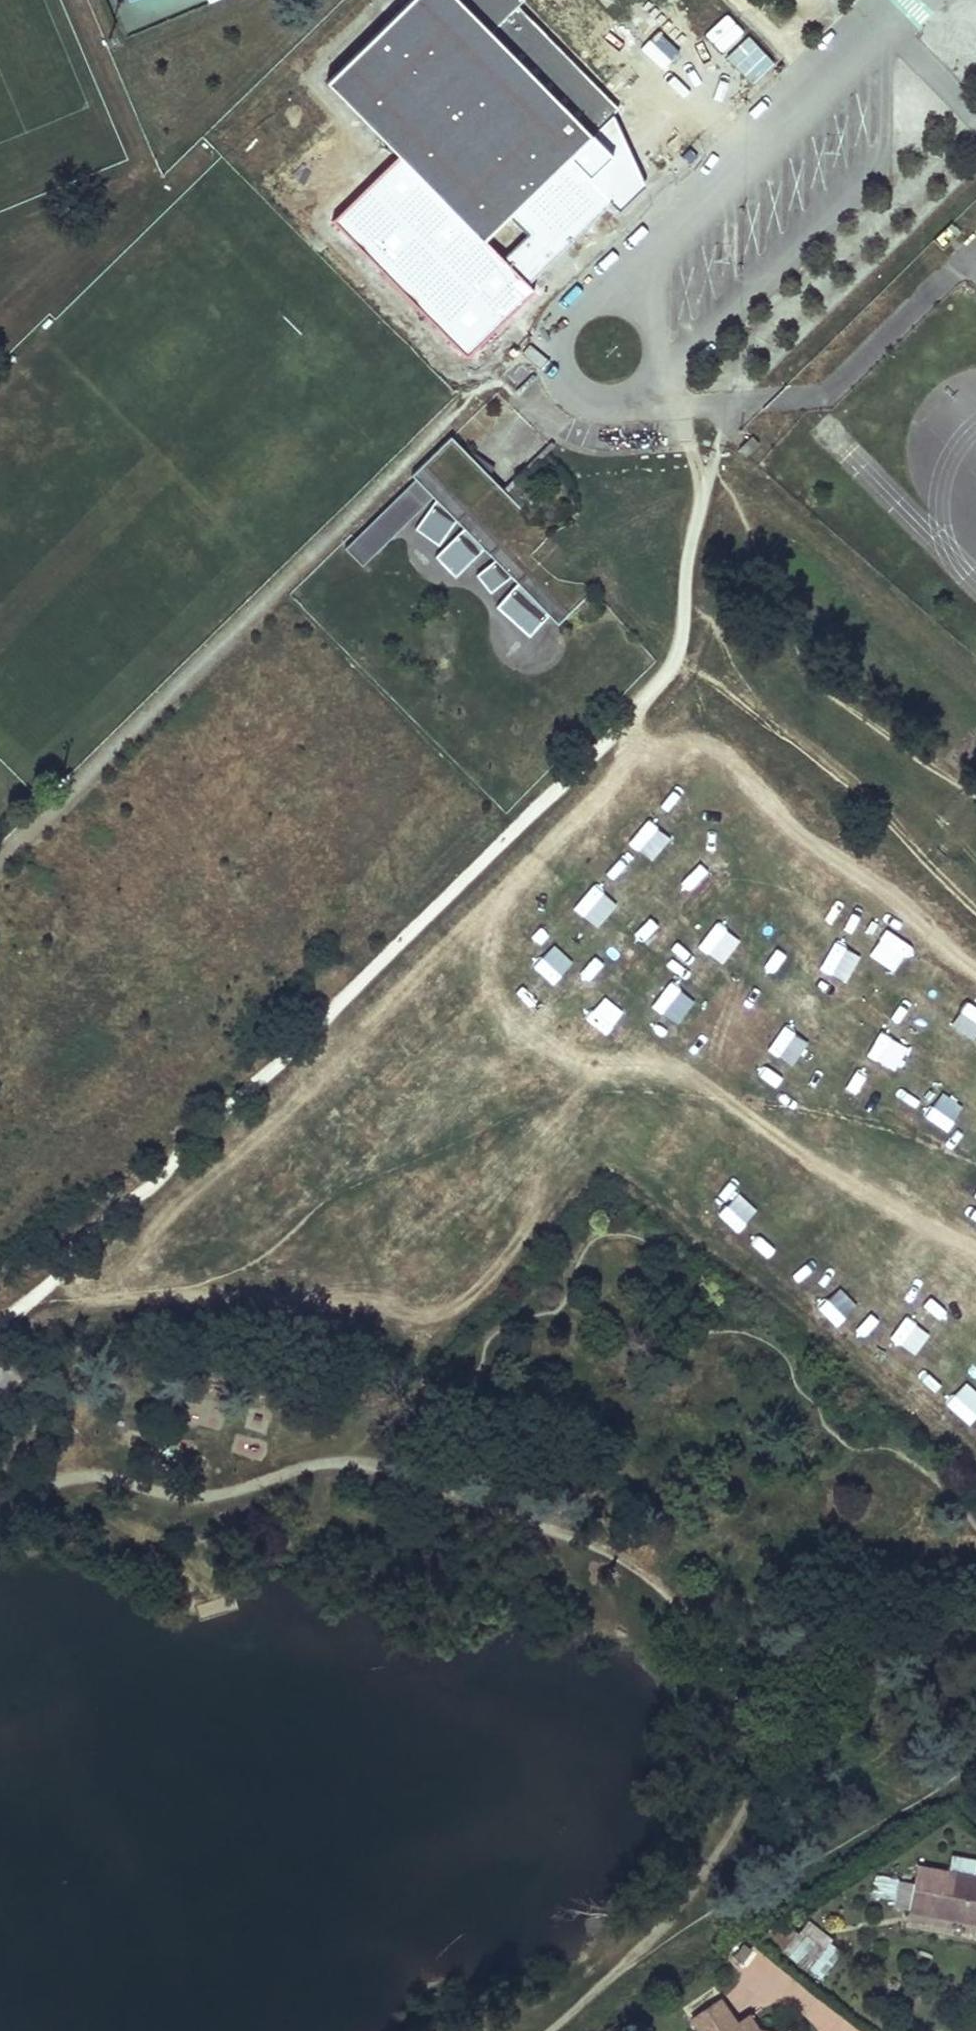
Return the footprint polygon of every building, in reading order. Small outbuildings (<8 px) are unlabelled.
[(324,83),(480,243),(616,110),(516,7),(522,1),(521,0),(409,0),(324,83)] [(751,436),(740,447),(746,454),(757,443),(751,436)] [(493,608),(526,638),(545,617),(554,626),(592,588),(446,437),(408,475),(411,479),(341,548),(358,566),(429,497),(432,500),(407,525),(430,550),(453,521),(460,529),(431,557),(452,578),(480,550),(491,561),(473,575),(487,594),(507,578),(513,584),(493,608)] [(975,1925),(975,1880),(922,1870),(913,1914),(975,1925)] [(787,1927),(772,1944),(809,1976),(827,1955),(802,1934),(799,1938),(787,1927)] [(754,2022),(743,2028),(728,2003),(699,2021),(706,2030),(758,2030),(754,2022)] [(754,2022),(758,2030),(770,2030),(765,2018),(754,2022)]
